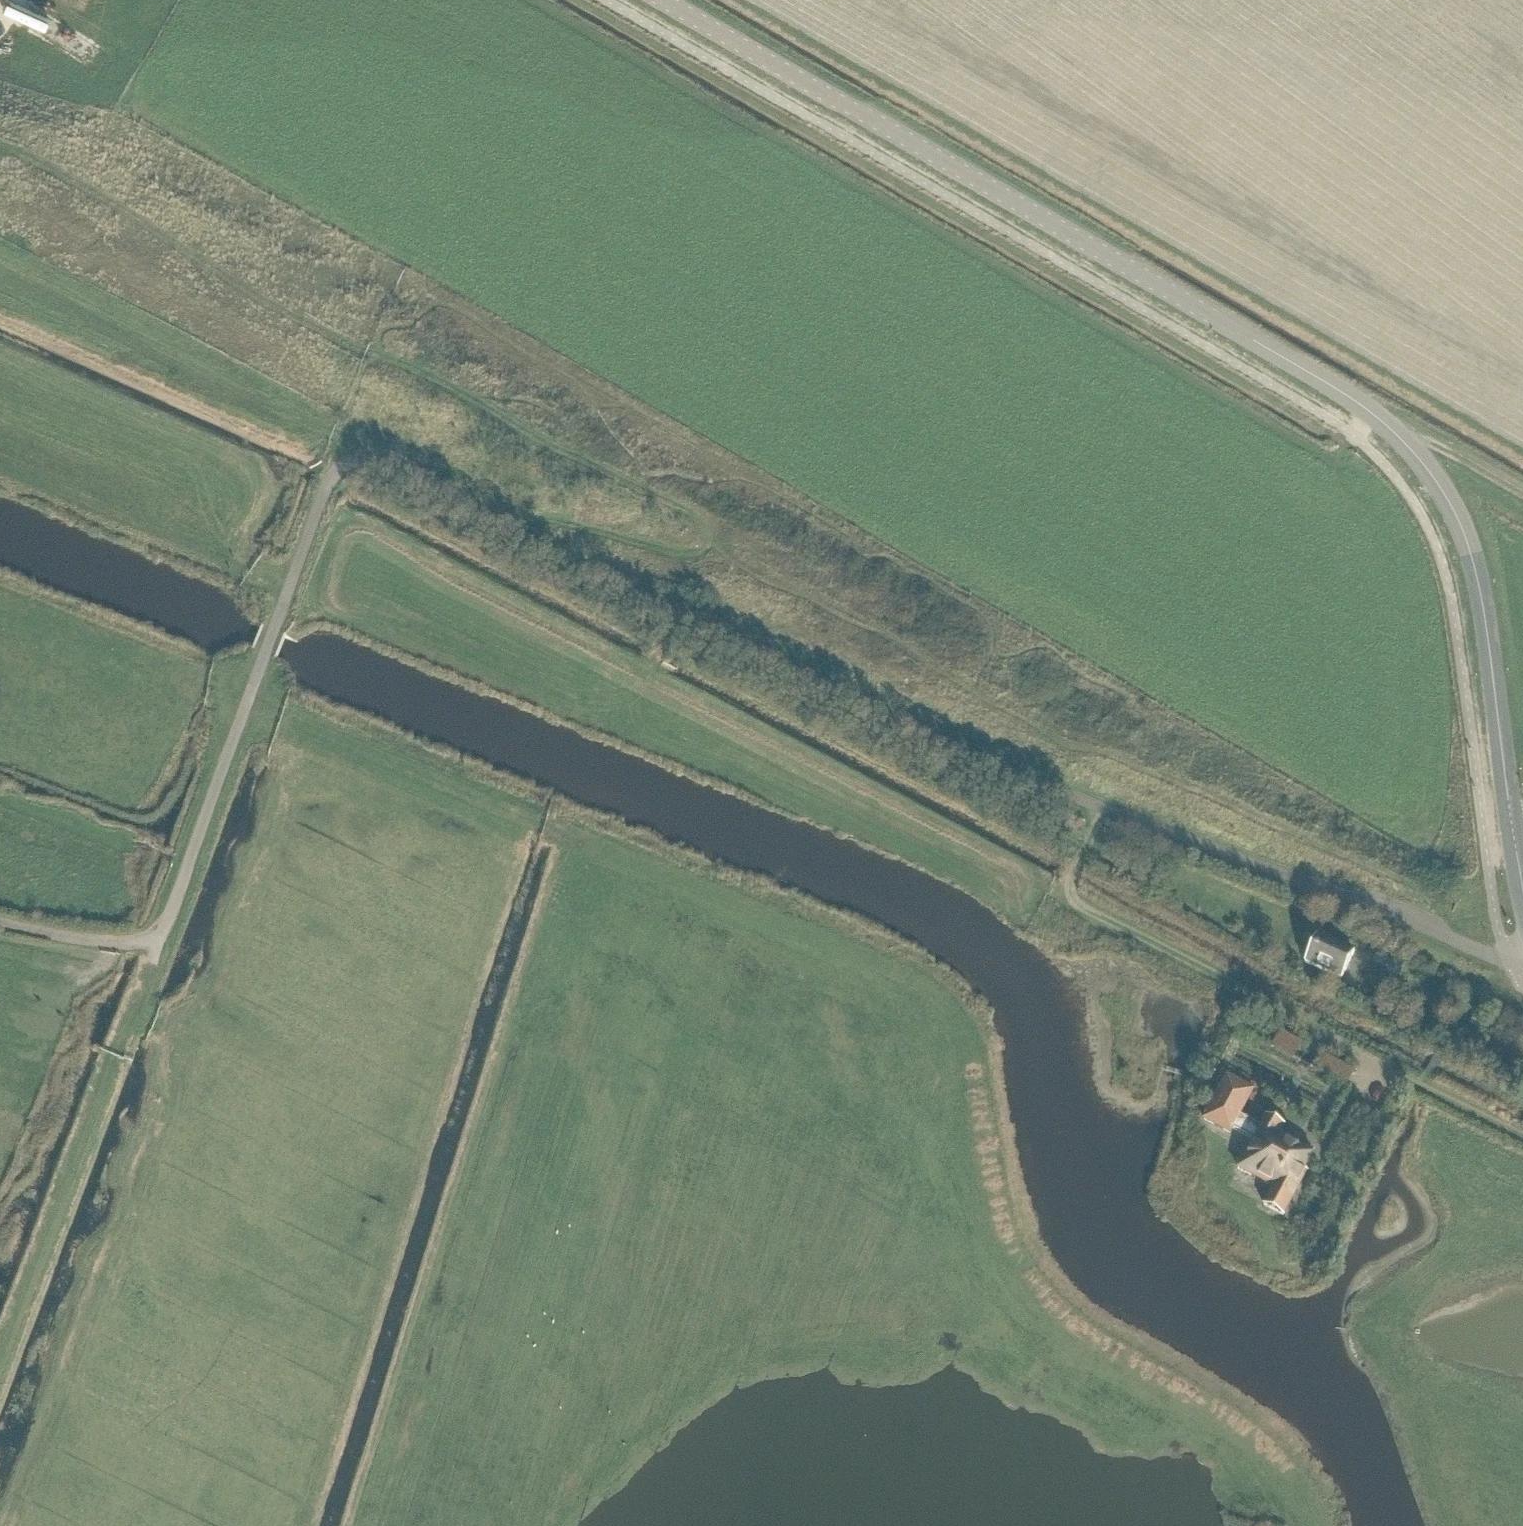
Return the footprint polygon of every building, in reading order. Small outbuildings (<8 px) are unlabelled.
[(1342,979),(1354,952),(1317,935),(1305,962),(1342,979)] [(1273,1046),(1293,1056),(1300,1043),(1280,1033),(1273,1046)] [(1239,1115),(1253,1089),(1227,1075),(1203,1120),(1229,1133),(1232,1128),(1253,1139),(1238,1169),(1273,1187),(1263,1205),(1283,1216),(1306,1171),(1303,1170),(1313,1152),(1279,1134),(1282,1128),(1264,1119),(1261,1126),(1239,1115)]
